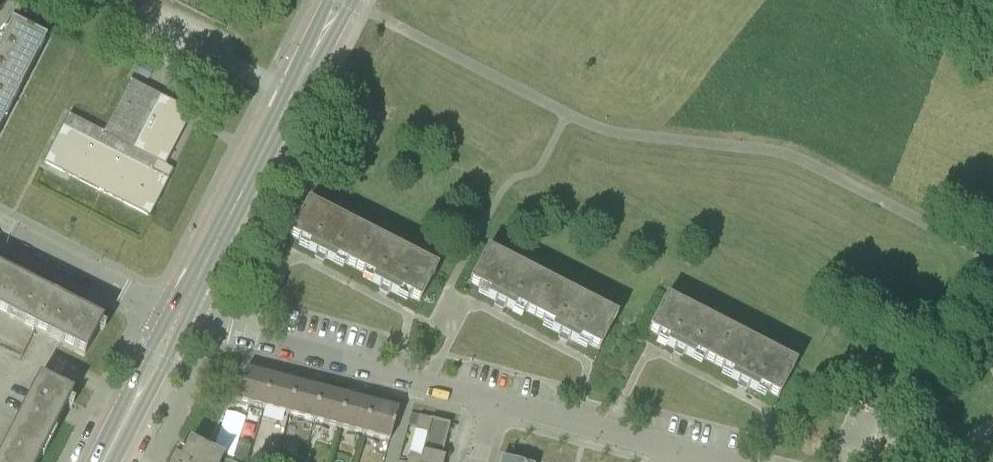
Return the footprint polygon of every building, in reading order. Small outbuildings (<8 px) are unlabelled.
[(29,73),(45,41),(11,23),(0,45),(0,99),(12,105),(29,73)] [(192,113),(129,81),(103,134),(68,116),(43,163),(149,218),(168,181),(167,181),(172,171),(164,167),(192,113)] [(12,105),(0,99),(0,129),(12,105)] [(328,255),(355,268),(372,235),(307,201),(290,235),(317,249),(315,254),(326,260),(328,255)] [(379,287),(385,290),(390,293),(392,288),(420,302),(437,269),(372,235),(355,268),(381,282),(379,287)] [(508,303),(534,316),(552,283),(487,249),(470,282),(497,297),(495,302),(506,307),(508,303)] [(2,312),(19,279),(0,269),(0,311),(2,312)] [(2,312),(57,341),(74,307),(19,279),(2,312)] [(558,335),(564,338),(569,341),(572,336),(599,350),(617,317),(552,283),(534,316),(561,330),(558,335)] [(687,350),(714,364),(731,331),(666,297),(649,330),(676,345),(674,349),(685,355),(687,350)] [(74,307),(57,341),(85,355),(102,322),(74,307)] [(738,383),(744,386),(749,388),(751,383),(778,398),(796,364),(731,331),(714,364),(740,378),(738,383)] [(237,401),(263,408),(271,377),(246,370),(237,401)] [(40,457),(56,425),(72,394),(39,377),(7,440),(40,457)] [(263,408),(288,415),(296,383),(271,377),(263,408)] [(288,415),(313,421),(322,390),(296,383),(288,415)] [(313,421),(339,428),(347,397),(322,390),(313,421)] [(339,428),(364,435),(372,404),(347,397),(339,428)] [(372,404),(364,435),(389,442),(398,410),(372,404)] [(445,457),(442,456),(450,424),(411,414),(408,425),(416,427),(415,430),(427,433),(421,456),(409,454),(407,461),(443,461),(445,457)] [(40,457),(7,440),(0,453),(0,461),(37,461),(40,457)] [(223,458),(189,441),(179,461),(221,461),(223,458)]
